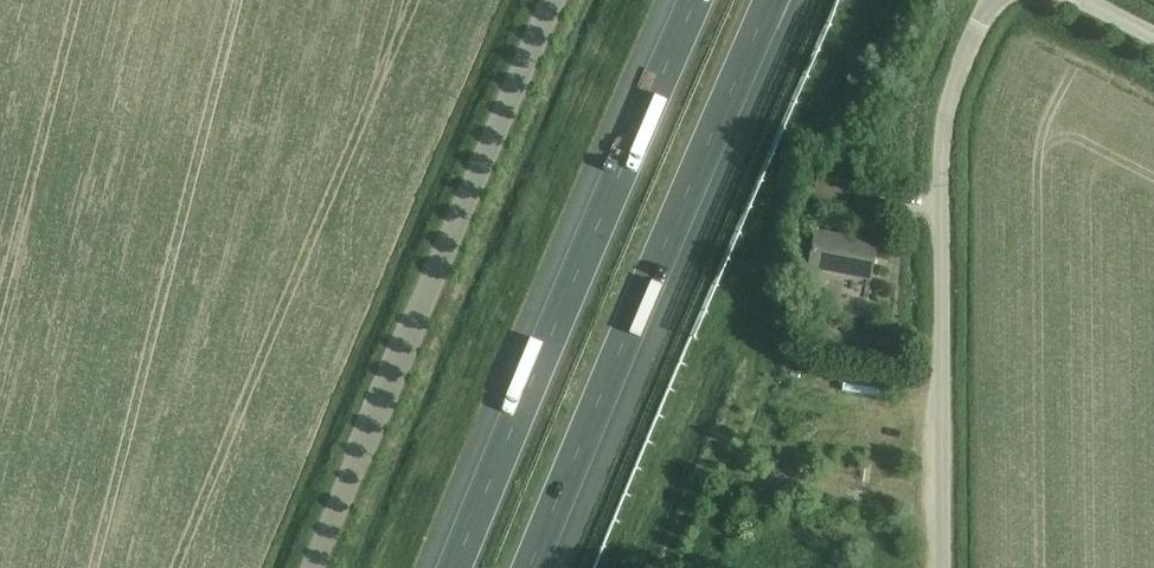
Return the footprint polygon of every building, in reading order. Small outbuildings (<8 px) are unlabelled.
[(853,181),(830,177),(819,175),(813,205),(847,211),(853,181)] [(879,241),(855,237),(816,230),(809,269),(871,280),(879,241)]
